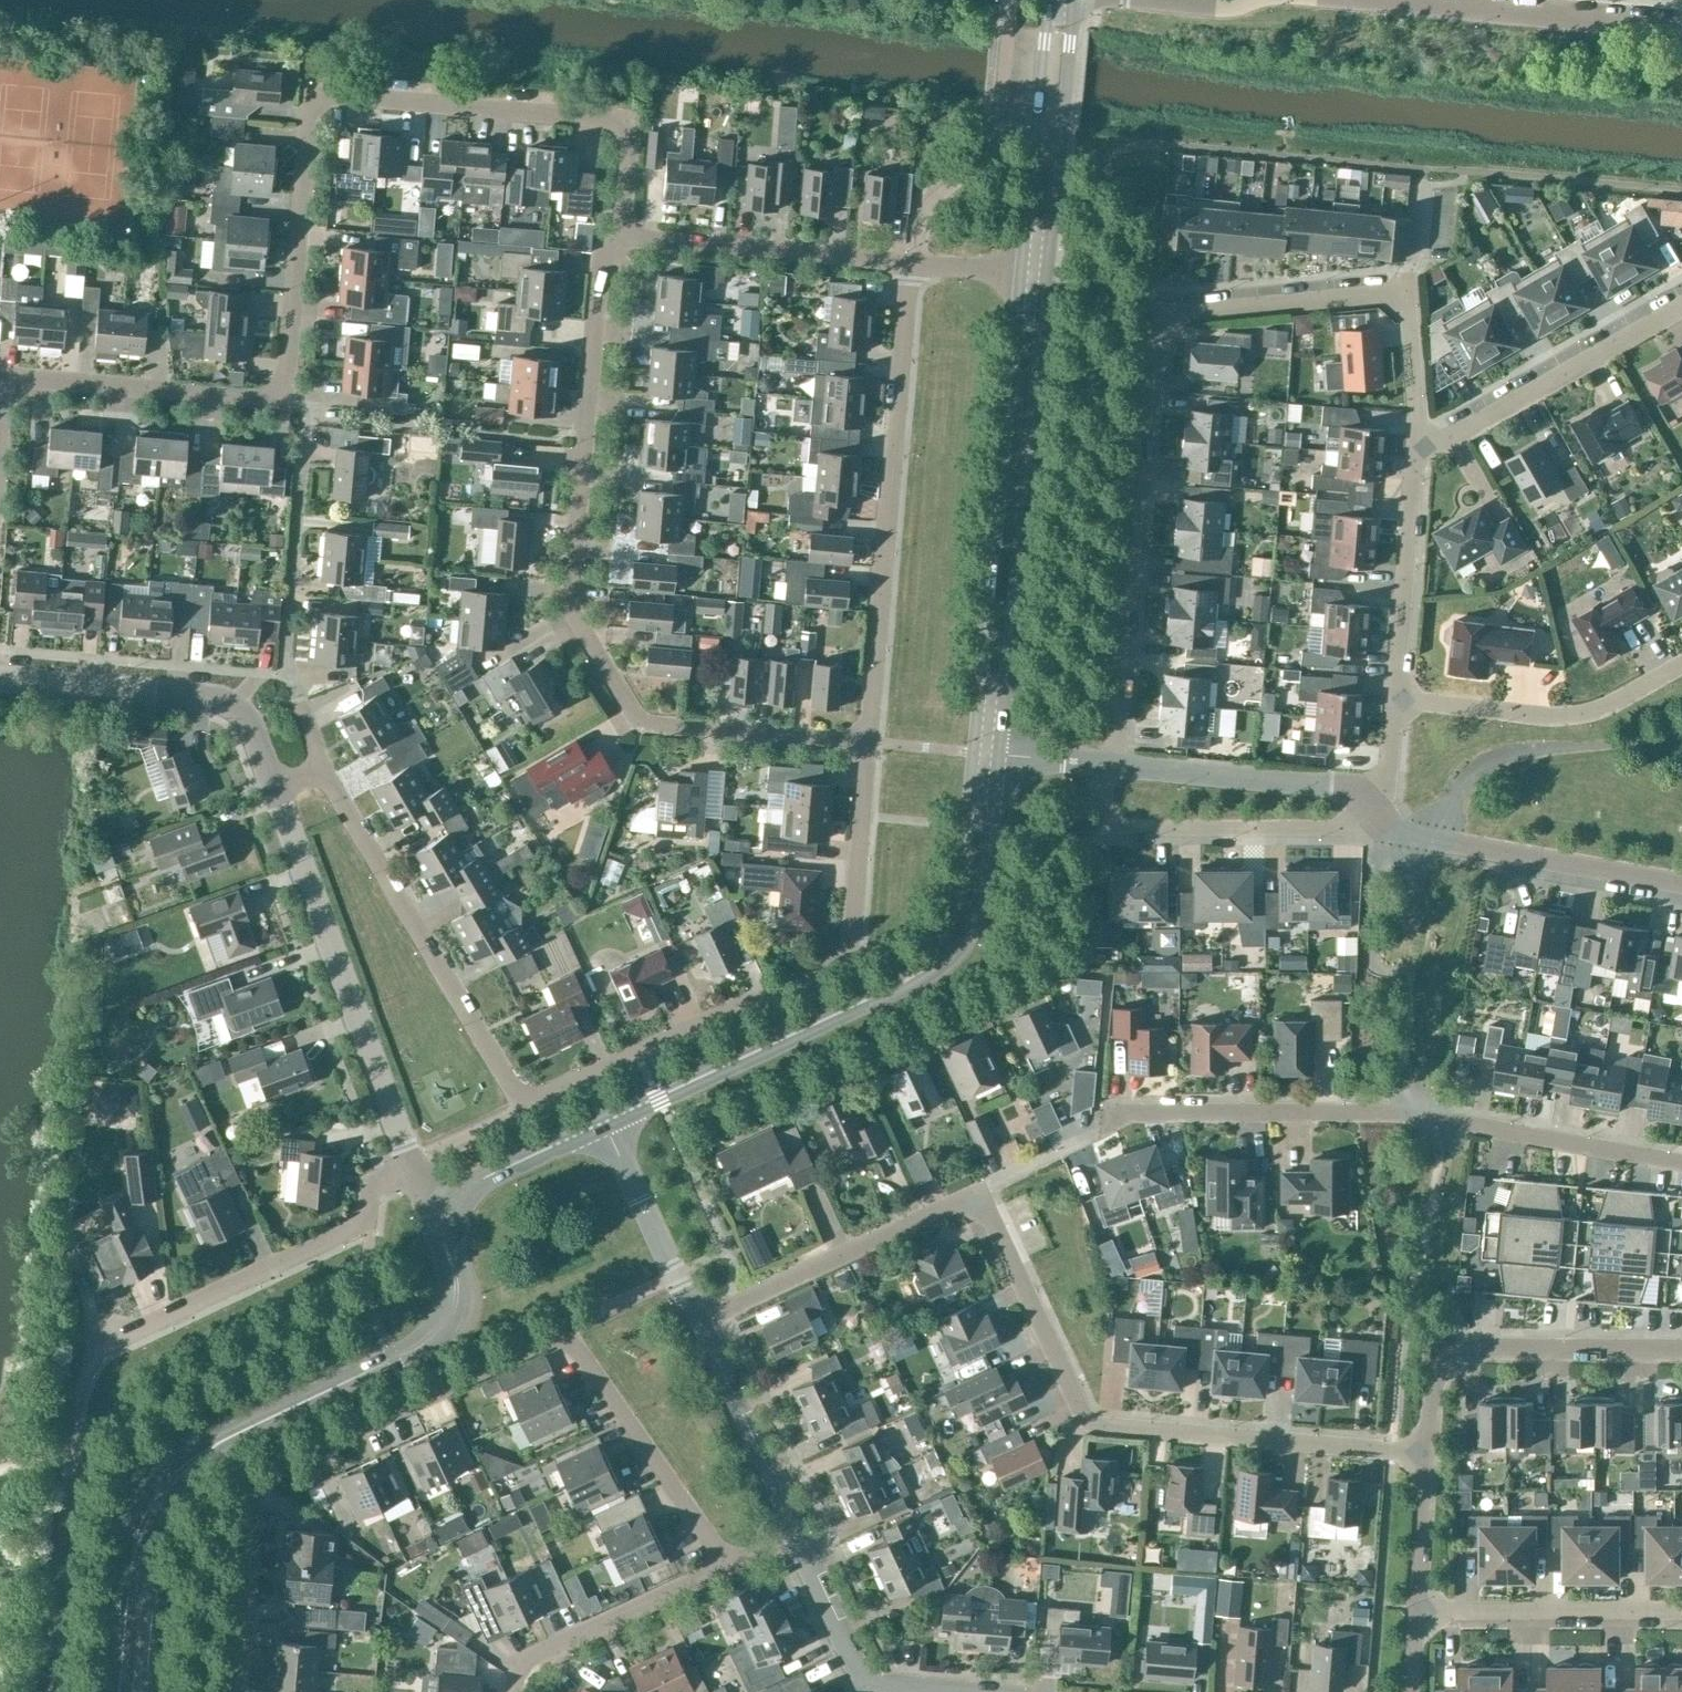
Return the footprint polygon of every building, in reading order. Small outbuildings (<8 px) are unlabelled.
[(279,75),(235,71),(233,91),(202,88),(199,115),(243,119),(245,103),(276,107),(279,75)] [(193,91),(175,89),(174,104),(191,106),(193,91)] [(874,104),(863,104),(862,117),(869,117),(873,113),(874,104)] [(779,106),(778,122),(794,123),(795,107),(779,106)] [(212,116),(210,138),(242,141),(243,119),(212,116)] [(662,201),(688,203),(691,161),(694,128),(682,126),(680,152),(666,151),(666,159),(662,201)] [(334,189),(334,199),(351,200),(351,190),(374,192),(375,174),(378,135),(379,135),(380,130),(378,130),(358,128),(357,134),(354,133),(352,161),(337,160),(334,189)] [(378,135),(375,174),(399,176),(402,137),(399,137),(399,131),(380,130),(379,135),(378,135)] [(645,167),(660,168),(663,133),(648,132),(645,167)] [(460,197),(465,142),(440,140),(437,168),(421,167),(420,181),(419,200),(435,201),(436,195),(460,197)] [(691,161),(688,203),(712,206),(715,175),(729,176),(732,141),(717,140),(715,163),(691,161)] [(465,142),(460,197),(461,197),(461,202),(485,204),(485,207),(501,208),(503,175),(488,174),(490,144),(465,142)] [(548,189),(548,198),(560,199),(559,215),(589,217),(593,174),(573,173),(575,152),(573,151),(574,145),(554,143),(554,150),(552,150),(548,189)] [(232,169),(271,172),(273,148),(234,144),(232,169)] [(547,207),(548,189),(552,150),(528,148),(526,170),(508,168),(505,203),(547,207)] [(1181,170),(1193,171),(1194,156),(1183,155),(1181,170)] [(1218,158),(1207,157),(1206,172),(1217,173),(1218,158)] [(1241,170),(1242,159),(1229,158),(1227,169),(1241,170)] [(1253,160),(1242,159),(1241,170),(1240,174),(1251,175),(1253,160)] [(1276,162),(1275,172),(1289,174),(1290,164),(1276,162)] [(790,203),(793,164),(778,163),(778,167),(749,165),(746,209),(775,211),(776,202),(790,203)] [(404,180),(420,181),(421,167),(405,166),(404,180)] [(269,195),(271,172),(232,169),(216,167),(214,189),(212,189),(211,203),(238,205),(239,193),(269,195)] [(848,208),(852,169),(833,167),(833,172),(805,170),(801,214),(830,216),(831,206),(848,208)] [(168,180),(167,194),(181,195),(183,169),(169,168),(168,180)] [(1337,168),(1336,177),(1349,178),(1350,169),(1337,168)] [(908,213),(909,200),(911,174),(894,173),(894,178),(866,175),(862,219),(891,221),(892,212),(908,213)] [(1383,186),(1408,188),(1409,175),(1385,173),(1383,186)] [(1360,179),(1359,191),(1368,192),(1369,180),(1360,179)] [(1276,183),(1275,195),(1286,196),(1288,184),(1276,183)] [(1297,197),(1299,184),(1288,183),(1288,184),(1286,196),(1297,197)] [(1493,195),(1486,183),(1473,191),(1480,203),(1493,195)] [(1534,187),(1525,186),(1523,201),(1533,201),(1534,187)] [(1324,190),(1323,198),(1334,199),(1335,191),(1324,190)] [(1499,192),(1498,218),(1522,219),(1524,193),(1499,192)] [(1186,248),(1186,246),(1191,196),(1165,193),(1160,245),(1186,248)] [(1214,198),(1191,196),(1186,246),(1209,248),(1214,198)] [(1573,211),(1564,196),(1549,204),(1558,220),(1573,211)] [(1664,197),(1662,223),(1681,225),(1681,198),(1664,197)] [(1209,248),(1234,251),(1237,212),(1239,201),(1214,198),(1209,248)] [(188,201),(166,199),(165,217),(187,219),(188,201)] [(1328,251),(1354,253),(1357,215),(1358,204),(1333,202),(1332,212),(1328,251)] [(238,205),(211,203),(209,223),(214,225),(213,239),(264,244),(266,221),(237,218),(238,205)] [(1605,231),(1633,279),(1643,273),(1644,276),(1658,269),(1642,243),(1657,234),(1658,235),(1659,234),(1642,204),(1624,214),(1627,218),(1605,231)] [(1260,214),(1256,253),(1279,255),(1284,208),(1285,208),(1274,206),(1274,215),(1260,214)] [(1284,208),(1279,255),(1281,255),(1282,247),(1304,249),(1308,210),(1285,208),(1284,208)] [(1308,210),(1304,249),(1328,251),(1332,212),(1308,210)] [(1237,212),(1234,251),(1256,253),(1260,214),(1237,212)] [(1379,217),(1357,215),(1354,253),(1375,256),(1379,217)] [(1379,217),(1375,256),(1375,257),(1401,259),(1403,243),(1405,218),(1379,215),(1379,217)] [(393,233),(394,217),(372,216),(371,232),(393,233)] [(521,230),(520,245),(543,247),(544,232),(521,230)] [(1580,239),(1568,246),(1585,275),(1596,269),(1611,295),(1625,288),(1623,284),(1633,279),(1605,231),(1583,244),(1580,239)] [(163,233),(162,245),(183,247),(184,235),(163,233)] [(497,243),(498,234),(487,233),(486,242),(497,243)] [(342,276),(385,280),(386,267),(416,269),(418,239),(401,238),(401,239),(374,237),(373,251),(345,249),(342,276)] [(6,238),(5,251),(21,253),(22,239),(6,238)] [(201,240),(199,267),(211,268),(210,270),(229,272),(230,265),(262,268),(264,244),(213,239),(213,242),(201,240)] [(58,241),(47,240),(46,253),(53,254),(58,250),(58,241)] [(531,247),(502,245),(499,277),(518,279),(517,292),(563,296),(565,272),(529,269),(531,247)] [(65,273),(85,275),(87,248),(68,246),(65,273)] [(1476,246),(1470,250),(1475,259),(1481,256),(1476,246)] [(1557,258),(1536,270),(1563,318),(1573,313),(1575,316),(1588,308),(1573,282),(1585,275),(1568,246),(1555,253),(1557,258)] [(165,281),(191,283),(192,269),(181,268),(183,250),(168,249),(165,281)] [(134,255),(128,267),(135,271),(142,260),(134,255)] [(435,258),(434,275),(450,276),(451,260),(435,258)] [(656,299),(700,303),(701,291),(716,288),(716,283),(722,283),(724,269),(692,266),(691,279),(658,276),(656,299)] [(1499,286),(1515,315),(1527,309),(1542,335),(1555,327),(1553,324),(1563,318),(1536,270),(1523,278),(1519,271),(1513,270),(1495,280),(1499,286)] [(782,295),(784,274),(770,273),(768,293),(782,295)] [(385,280),(342,276),(340,303),(368,306),(367,321),(405,325),(407,296),(384,294),(385,280)] [(41,304),(42,289),(17,287),(18,279),(2,278),(0,301),(0,311),(14,313),(12,345),(37,347),(41,304)] [(830,322),(870,325),(873,300),(859,299),(860,285),(828,282),(826,296),(832,297),(830,322)] [(166,283),(165,297),(185,298),(186,285),(166,283)] [(1488,298),(1467,310),(1494,358),(1504,352),(1506,356),(1519,348),(1504,322),(1515,315),(1499,286),(1486,293),(1488,298)] [(118,354),(122,312),(97,309),(99,288),(84,287),(81,320),(96,321),(93,352),(96,352),(95,357),(116,359),(116,354),(118,354)] [(452,288),(439,287),(438,300),(451,301),(452,288)] [(204,333),(247,337),(249,311),(229,310),(231,294),(195,291),(194,299),(202,308),(207,309),(204,333)] [(743,291),(742,304),(758,304),(759,292),(743,291)] [(563,296),(517,292),(516,305),(497,303),(493,345),(523,347),(525,317),(561,320),(563,296)] [(685,338),(718,341),(719,328),(721,314),(699,312),(700,303),(656,299),(654,323),(686,325),(685,338)] [(339,315),(340,303),(317,302),(316,314),(339,315)] [(41,304),(37,347),(40,347),(39,352),(61,354),(61,349),(62,349),(66,307),(41,304)] [(759,308),(743,307),(741,320),(758,321),(759,308)] [(1494,358),(1467,310),(1445,322),(1442,318),(1428,326),(1431,364),(1458,348),(1473,375),(1486,367),(1484,364),(1494,358)] [(122,312),(118,354),(144,356),(147,314),(122,312)] [(1312,330),(1311,315),(1295,316),(1297,332),(1312,330)] [(450,317),(448,332),(462,334),(463,318),(450,317)] [(817,360),(853,363),(855,349),(868,351),(870,325),(830,322),(829,333),(817,332),(815,358),(817,358),(817,360)] [(348,338),(346,365),(390,369),(392,342),(403,343),(405,328),(378,326),(376,340),(348,338)] [(1262,343),(1284,345),(1285,329),(1263,327),(1262,343)] [(1376,329),(1339,332),(1341,363),(1325,365),(1327,389),(1343,387),(1343,389),(1380,387),(1376,329)] [(247,337),(204,333),(169,330),(168,339),(169,344),(185,346),(185,353),(202,355),(202,358),(245,362),(247,337)] [(1187,377),(1234,381),(1237,349),(1248,350),(1249,335),(1223,332),(1222,346),(1190,343),(1187,377)] [(725,341),(718,341),(685,338),(684,351),(651,348),(649,371),(693,375),(695,363),(709,360),(723,361),(725,341)] [(745,358),(745,340),(727,340),(726,358),(745,358)] [(451,357),(478,360),(480,345),(453,342),(451,357)] [(1662,403),(1668,400),(1670,404),(1681,397),(1681,361),(1676,350),(1667,354),(1669,358),(1644,373),(1662,403)] [(428,366),(427,370),(445,372),(446,354),(442,354),(428,366)] [(784,357),(783,371),(799,372),(800,358),(784,357)] [(512,385),(555,389),(557,362),(514,358),(512,383),(512,385)] [(823,400),(863,404),(866,378),(852,377),(853,363),(817,360),(815,384),(824,385),(823,398),(823,400)] [(457,376),(458,361),(450,361),(449,375),(457,376)] [(390,369),(346,365),(343,392),(373,395),(371,412),(404,415),(406,394),(396,394),(398,370),(390,369)] [(745,366),(744,377),(755,378),(756,367),(745,366)] [(243,370),(229,369),(228,382),(242,383),(243,370)] [(683,398),(681,410),(705,412),(705,411),(713,411),(714,399),(706,398),(707,393),(692,387),(693,375),(649,371),(647,394),(683,398)] [(772,387),(772,382),(769,378),(763,378),(759,381),(759,386),(762,391),(768,391),(772,387)] [(512,385),(512,383),(496,382),(494,401),(510,402),(510,412),(552,416),(555,389),(512,385)] [(741,396),(740,413),(752,414),(754,397),(741,396)] [(810,424),(809,438),(847,441),(848,427),(861,429),(863,404),(823,400),(823,398),(812,397),(809,423),(810,424)] [(1182,439),(1226,442),(1228,415),(1236,415),(1237,402),(1206,399),(1205,413),(1189,411),(1188,421),(1184,420),(1182,439)] [(1571,425),(1593,464),(1596,462),(1600,463),(1606,460),(1606,456),(1622,447),(1621,444),(1644,431),(1628,402),(1605,416),(1600,408),(1571,425)] [(1327,426),(1324,451),(1381,456),(1383,430),(1352,428),(1354,409),(1322,406),(1320,425),(1327,426)] [(473,422),(500,424),(501,411),(474,408),(473,422)] [(645,420),(643,443),(687,447),(688,434),(703,432),(705,412),(681,410),(680,423),(645,420)] [(319,443),(336,444),(337,425),(320,424),(319,443)] [(1283,429),(1270,428),(1269,441),(1282,442),(1283,429)] [(72,467),(75,431),(49,429),(47,450),(34,448),(31,475),(56,477),(57,466),(72,467)] [(157,484),(162,432),(139,430),(138,437),(135,436),(133,457),(120,456),(117,482),(157,486),(157,484)] [(75,431),(72,467),(87,469),(86,480),(96,481),(96,489),(110,491),(113,455),(99,454),(101,433),(75,431)] [(199,496),(202,463),(185,462),(187,441),(184,441),(185,434),(162,432),(157,484),(181,487),(181,495),(199,496)] [(1284,448),(1297,449),(1299,433),(1285,432),(1284,448)] [(444,450),(445,434),(430,433),(429,449),(444,450)] [(755,433),(754,445),(763,446),(764,434),(755,433)] [(732,434),(731,443),(732,443),(732,451),(748,452),(748,445),(749,436),(732,434)] [(363,500),(365,484),(368,484),(372,481),(373,471),(369,466),(366,466),(367,452),(388,454),(389,439),(357,436),(356,451),(338,449),(334,498),(363,500)] [(809,438),(806,475),(816,476),(816,477),(857,481),(859,456),(845,455),(847,441),(809,438)] [(500,442),(461,439),(459,460),(481,462),(479,480),(491,480),(490,492),(534,496),(537,465),(498,462),(500,442)] [(1182,439),(1181,457),(1185,457),(1184,467),(1200,468),(1199,482),(1239,485),(1241,459),(1239,459),(1240,443),(1226,442),(1182,439)] [(672,482),(699,484),(705,485),(706,470),(685,469),(687,447),(643,443),(641,466),(673,469),(672,482)] [(1506,462),(1531,504),(1562,486),(1571,501),(1589,491),(1575,467),(1558,477),(1539,443),(1506,462)] [(202,463),(199,496),(218,498),(219,480),(244,482),(247,446),(221,444),(219,465),(202,463)] [(247,446),(244,482),(259,484),(258,495),(283,497),(285,470),(271,469),(273,448),(247,446)] [(1296,464),(1297,449),(1284,448),(1283,463),(1296,464)] [(1311,475),(1310,489),(1347,492),(1348,479),(1379,481),(1381,456),(1324,451),(1323,465),(1321,464),(1320,476),(1311,475)] [(1257,463),(1253,479),(1265,482),(1270,466),(1257,463)] [(788,496),(787,513),(840,518),(841,505),(855,507),(857,481),(816,477),(816,476),(806,475),(805,475),(804,490),(788,496)] [(1269,490),(1278,491),(1279,475),(1271,475),(1269,490)] [(637,515),(681,519),(682,507),(693,506),(694,497),(697,497),(699,484),(672,482),(671,494),(639,491),(637,515)] [(1175,527),(1218,530),(1221,503),(1228,503),(1229,490),(1198,488),(1197,501),(1181,500),(1181,509),(1176,508),(1175,527)] [(727,514),(728,489),(716,489),(715,513),(727,514)] [(755,506),(757,490),(748,489),(746,506),(755,506)] [(1277,504),(1278,491),(1269,490),(1265,490),(1264,503),(1277,504)] [(743,520),(745,493),(732,492),(730,519),(743,520)] [(1632,512),(1624,497),(1613,503),(1622,519),(1632,512)] [(1312,514),(1310,538),(1315,538),(1330,539),(1374,543),(1376,519),(1345,516),(1346,502),(1314,499),(1312,514)] [(532,524),(507,521),(508,508),(472,505),(470,526),(498,528),(495,565),(526,567),(529,533),(531,534),(532,524)] [(112,532),(127,533),(128,510),(113,508),(112,532)] [(1437,537),(1456,569),(1492,548),(1501,564),(1526,550),(1509,519),(1493,528),(1481,508),(1464,518),(1465,521),(1437,537)] [(41,517),(33,509),(26,516),(33,524),(41,517)] [(1596,528),(1604,523),(1598,512),(1589,517),(1596,528)] [(788,514),(787,527),(821,530),(823,517),(788,514)] [(666,554),(668,554),(692,555),(692,554),(694,536),(680,531),(681,519),(637,515),(635,538),(667,541),(666,554)] [(1278,519),(1277,532),(1290,533),(1291,520),(1278,519)] [(198,522),(186,521),(185,537),(197,538),(198,522)] [(373,521),(372,535),(408,539),(409,524),(373,521)] [(209,538),(209,522),(198,522),(197,538),(209,538)] [(1175,527),(1173,545),(1178,545),(1177,555),(1193,556),(1192,569),(1223,572),(1229,572),(1231,548),(1217,547),(1218,530),(1175,527)] [(65,531),(64,544),(76,545),(77,532),(65,531)] [(322,557),(364,561),(367,535),(324,532),(322,557)] [(1274,549),(1276,534),(1263,532),(1261,547),(1274,549)] [(270,534),(269,544),(281,545),(282,535),(270,534)] [(807,561),(849,564),(852,538),(810,534),(807,561)] [(1609,534),(1597,541),(1605,555),(1617,548),(1609,534)] [(1279,537),(1278,548),(1284,548),(1289,543),(1290,538),(1279,537)] [(197,555),(198,542),(169,538),(168,551),(197,555)] [(1374,543),(1330,539),(1315,538),(1313,564),(1308,563),(1307,578),(1339,580),(1340,567),(1371,569),(1374,543)] [(200,542),(199,556),(209,557),(210,543),(200,542)] [(740,558),(741,545),(725,543),(724,557),(740,558)] [(242,547),(241,558),(258,559),(259,548),(242,547)] [(692,555),(668,554),(667,566),(633,563),(630,589),(672,593),(674,570),(701,572),(702,555),(692,554),(692,555)] [(349,599),(360,600),(383,602),(384,602),(384,600),(394,601),(394,589),(385,589),(385,587),(362,585),(364,561),(322,557),(320,582),(350,585),(349,599)] [(1254,558),(1253,574),(1271,576),(1272,559),(1254,558)] [(848,582),(815,579),(816,563),(786,561),(784,582),(786,582),(784,604),(845,609),(848,582)] [(1656,586),(1675,619),(1681,615),(1681,571),(1676,575),(1673,570),(1667,568),(1659,573),(1657,579),(1660,584),(1656,586)] [(42,634),(55,635),(60,577),(60,573),(17,569),(13,612),(31,614),(30,627),(39,628),(42,634)] [(1169,597),(1167,615),(1211,619),(1212,602),(1227,603),(1229,579),(1222,579),(1191,576),(1190,589),(1174,588),(1173,597),(1169,597)] [(60,577),(55,635),(68,636),(72,631),(81,631),(82,618),(101,620),(104,581),(60,577)] [(461,619),(502,622),(504,595),(474,592),(475,579),(449,577),(448,590),(463,592),(461,619)] [(189,627),(193,585),(148,581),(148,587),(147,597),(143,637),(169,639),(170,626),(189,627)] [(739,583),(738,595),(756,597),(757,584),(739,583)] [(109,584),(106,620),(119,621),(118,635),(143,637),(147,597),(122,594),(123,585),(109,584)] [(207,642),(232,645),(236,604),(221,603),(222,593),(212,592),(213,586),(193,585),(189,627),(208,629),(207,642)] [(1323,628),(1366,632),(1368,607),(1337,604),(1339,590),(1311,588),(1309,612),(1324,614),(1323,628)] [(1573,620),(1598,664),(1626,648),(1617,632),(1647,615),(1631,588),(1602,605),(1601,604),(1573,620)] [(236,604),(232,645),(257,647),(259,622),(278,624),(281,592),(251,590),(250,605),(236,604)] [(696,613),(721,616),(723,601),(697,599),(696,613)] [(383,602),(360,600),(359,612),(382,613),(383,602)] [(627,628),(669,632),(671,605),(629,601),(627,628)] [(724,633),(739,635),(742,603),(726,601),(724,633)] [(763,632),(780,633),(782,602),(765,601),(763,632)] [(1268,606),(1256,605),(1255,620),(1267,621),(1268,606)] [(1283,622),(1284,607),(1271,606),(1270,621),(1283,622)] [(829,608),(828,619),(841,620),(842,609),(829,608)] [(315,638),(357,642),(360,616),(317,613),(315,638)] [(1211,619),(1167,615),(1166,633),(1170,634),(1169,643),(1185,644),(1184,657),(1215,660),(1216,647),(1208,646),(1211,619)] [(500,649),(502,622),(461,619),(459,648),(460,650),(469,666),(471,647),(500,649)] [(1449,673),(1487,678),(1489,660),(1529,665),(1533,632),(1493,627),(1493,625),(1455,621),(1454,628),(1449,627),(1445,630),(1444,640),(1447,644),(1452,644),(1449,673)] [(1267,623),(1252,622),(1251,635),(1265,636),(1267,623)] [(1239,623),(1238,646),(1251,646),(1251,623),(1239,623)] [(1366,632),(1323,628),(1321,653),(1301,652),(1300,666),(1332,668),(1333,655),(1364,657),(1366,632)] [(799,657),(813,659),(816,631),(801,630),(799,657)] [(645,674),(687,677),(689,651),(691,635),(656,631),(655,648),(647,647),(645,674)] [(700,636),(699,649),(717,650),(718,637),(700,636)] [(357,642),(315,638),(312,663),(355,667),(357,642)] [(425,645),(414,644),(405,644),(412,661),(426,653),(425,652),(425,645)] [(476,677),(469,666),(460,650),(459,648),(443,657),(445,660),(434,667),(450,693),(476,677)] [(412,661),(417,670),(431,662),(426,653),(412,661)] [(759,660),(732,657),(729,699),(731,700),(730,706),(752,708),(752,702),(755,702),(759,660)] [(517,691),(535,721),(566,702),(550,675),(552,674),(544,660),(520,674),(511,659),(480,677),(496,703),(517,691)] [(767,703),(793,705),(797,663),(771,661),(767,703)] [(810,706),(836,709),(840,667),(814,664),(810,706)] [(1160,703),(1203,707),(1206,679),(1213,680),(1214,666),(1183,664),(1182,677),(1166,676),(1166,685),(1161,685),(1160,703)] [(1298,690),(1297,699),(1317,701),(1315,717),(1359,720),(1361,695),(1330,692),(1331,679),(1299,676),(1298,682),(1298,690)] [(338,718),(349,738),(387,715),(376,696),(388,688),(382,677),(360,690),(366,701),(338,718)] [(460,689),(452,694),(459,706),(467,701),(460,689)] [(1263,709),(1263,689),(1250,689),(1249,709),(1263,709)] [(1203,707),(1160,703),(1158,722),(1162,722),(1162,731),(1178,732),(1177,746),(1208,748),(1209,736),(1215,736),(1217,708),(1203,707)] [(394,748),(398,754),(417,743),(425,738),(416,724),(411,727),(408,722),(394,726),(387,715),(349,738),(361,758),(390,741),(394,748)] [(1359,720),(1315,717),(1314,731),(1299,730),(1298,740),(1293,740),(1292,754),(1324,757),(1326,743),(1357,746),(1359,720)] [(174,807),(203,797),(186,751),(167,758),(163,746),(164,746),(165,730),(117,726),(115,748),(128,749),(129,742),(152,744),(158,761),(157,762),(174,807)] [(1259,728),(1258,740),(1262,740),(1271,741),(1271,735),(1277,735),(1277,729),(1259,728)] [(574,742),(509,781),(528,815),(534,816),(541,812),(549,808),(556,810),(582,794),(587,803),(600,795),(595,787),(609,779),(594,751),(583,757),(574,742)] [(370,789),(382,809),(420,786),(409,767),(426,757),(417,743),(398,754),(391,758),(399,772),(370,789)] [(785,809),(827,813),(830,786),(799,783),(800,769),(768,766),(766,792),(786,794),(785,809)] [(655,832),(701,836),(706,774),(688,772),(687,783),(659,781),(655,832)] [(483,779),(473,785),(479,795),(489,789),(483,779)] [(420,786),(382,809),(394,829),(417,815),(425,829),(430,826),(439,820),(457,810),(443,786),(426,796),(420,786)] [(755,803),(753,818),(766,820),(768,804),(755,803)] [(623,826),(641,826),(642,808),(624,808),(623,826)] [(827,813),(785,809),(783,825),(763,823),(760,849),(793,852),(794,838),(825,841),(827,813)] [(410,856),(422,875),(460,853),(454,843),(467,828),(457,810),(439,820),(447,834),(410,856)] [(1064,811),(1063,826),(1079,827),(1080,812),(1064,811)] [(180,862),(186,880),(228,865),(216,833),(199,839),(194,825),(149,840),(159,869),(180,862)] [(720,830),(709,829),(708,847),(719,848),(720,830)] [(724,849),(750,851),(750,841),(725,839),(724,849)] [(513,849),(520,860),(533,852),(526,841),(513,849)] [(460,853),(422,875),(434,896),(462,879),(469,890),(499,872),(491,860),(486,863),(482,855),(475,843),(460,853)] [(721,864),(740,866),(741,852),(722,851),(721,864)] [(603,880),(611,860),(597,855),(589,874),(603,880)] [(777,927),(813,930),(818,873),(784,870),(784,867),(740,864),(738,888),(779,892),(777,927)] [(1328,867),(1306,868),(1306,917),(1306,929),(1349,929),(1349,899),(1333,899),(1333,873),(1328,873),(1328,867)] [(1135,918),(1135,868),(1113,868),(1113,873),(1109,873),(1109,900),(1093,900),(1093,947),(1116,947),(1122,918),(1135,918)] [(1178,929),(1178,900),(1162,900),(1162,873),(1157,873),(1157,868),(1135,868),(1135,918),(1150,918),(1152,929),(1153,929),(1153,931),(1152,933),(1151,936),(1151,939),(1151,943),(1152,946),(1154,948),(1156,950),(1159,952),(1162,953),(1165,954),(1168,953),(1171,953),(1174,951),(1176,949),(1178,949),(1178,929)] [(1220,917),(1221,868),(1199,868),(1199,873),(1194,873),(1194,900),(1178,900),(1178,929),(1203,929),(1205,918),(1220,917)] [(1221,868),(1220,917),(1234,917),(1240,947),(1264,947),(1264,933),(1264,929),(1264,900),(1247,900),(1247,873),(1243,873),(1243,868),(1221,868)] [(1264,900),(1264,929),(1289,929),(1291,917),(1306,917),(1306,868),(1284,868),(1284,873),(1280,873),(1280,900),(1264,900)] [(450,922),(462,942),(520,907),(505,898),(510,892),(500,874),(499,872),(469,890),(476,902),(469,906),(469,911),(450,922)] [(219,932),(229,957),(254,948),(244,922),(248,921),(237,892),(188,909),(199,939),(219,932)] [(621,903),(626,912),(642,918),(651,913),(642,893),(621,903)] [(750,895),(750,923),(761,923),(761,895),(750,895)] [(739,963),(725,933),(738,926),(725,898),(703,909),(712,928),(694,937),(700,948),(707,951),(701,969),(712,973),(712,975),(714,974),(723,977),(726,969),(739,963)] [(520,907),(462,942),(473,962),(491,952),(499,966),(541,940),(533,926),(523,932),(520,926),(520,907)] [(1539,954),(1547,913),(1522,908),(1517,939),(1503,936),(1496,973),(1512,975),(1514,966),(1536,970),(1539,954)] [(1558,984),(1574,986),(1580,950),(1566,948),(1571,917),(1564,916),(1565,913),(1549,910),(1549,913),(1547,913),(1539,954),(1536,970),(1559,975),(1558,984)] [(656,912),(644,918),(655,942),(668,937),(656,912)] [(1481,917),(1479,930),(1488,931),(1490,919),(1481,917)] [(1580,950),(1574,986),(1589,989),(1592,974),(1615,978),(1615,977),(1624,926),(1622,926),(1622,923),(1607,920),(1606,923),(1600,922),(1598,928),(1584,926),(1584,927),(1580,950)] [(1651,1000),(1653,991),(1657,964),(1643,961),(1648,931),(1624,926),(1615,977),(1629,979),(1626,995),(1651,1000)] [(678,927),(668,931),(673,943),(683,938),(678,927)] [(1324,952),(1341,951),(1341,933),(1323,933),(1324,952)] [(123,935),(109,940),(115,959),(130,954),(123,935)] [(1277,936),(1267,936),(1267,946),(1277,946),(1277,936)] [(1657,964),(1653,991),(1677,995),(1680,979),(1681,979),(1681,937),(1677,936),(1671,966),(1657,964)] [(765,948),(755,952),(759,962),(769,958),(765,948)] [(609,973),(629,1017),(657,1004),(650,988),(672,978),(659,949),(609,973)] [(1196,953),(1181,953),(1181,970),(1196,970),(1196,953)] [(227,971),(246,966),(243,956),(224,961),(227,971)] [(1178,956),(1161,956),(1161,972),(1178,972),(1178,956)] [(1338,956),(1338,970),(1350,970),(1351,956),(1338,956)] [(1236,972),(1236,960),(1223,960),(1223,972),(1236,972)] [(1115,971),(1114,982),(1137,983),(1137,972),(1115,971)] [(1141,972),(1141,986),(1159,987),(1159,972),(1141,972)] [(1196,981),(1197,973),(1181,973),(1181,989),(1189,989),(1196,981)] [(569,1011),(586,1003),(572,975),(548,986),(556,1005),(523,1020),(540,1057),(544,1055),(545,1057),(555,1052),(554,1050),(582,1037),(569,1011)] [(1336,976),(1336,986),(1352,986),(1352,976),(1336,976)] [(197,988),(186,992),(197,1022),(208,1018),(220,1013),(229,1039),(252,1031),(250,1025),(282,1014),(269,979),(231,992),(226,978),(197,988)] [(1078,979),(1076,993),(1099,995),(1100,981),(1078,979)] [(1274,1022),(1274,1073),(1311,1073),(1311,1041),(1340,1041),(1340,1001),(1309,1001),(1309,1022),(1274,1022)] [(1062,1056),(1077,1049),(1066,1025),(1052,1031),(1040,1005),(1012,1018),(1030,1057),(1057,1045),(1062,1056)] [(1572,1008),(1559,1006),(1557,1015),(1561,1020),(1570,1021),(1572,1008)] [(1662,1010),(1652,1009),(1650,1018),(1660,1020),(1662,1010)] [(1163,1073),(1163,1029),(1146,1029),(1141,1025),(1141,1010),(1113,1010),(1113,1037),(1129,1037),(1129,1073),(1163,1073)] [(1611,1015),(1609,1029),(1619,1031),(1621,1017),(1611,1015)] [(1248,1059),(1248,1026),(1222,1026),(1222,1024),(1191,1025),(1191,1073),(1222,1073),(1222,1057),(1231,1057),(1231,1059),(1248,1059)] [(1492,1089),(1517,1094),(1525,1049),(1501,1045),(1504,1028),(1489,1025),(1483,1057),(1497,1060),(1492,1089)] [(1525,1049),(1517,1094),(1541,1098),(1547,1069),(1561,1071),(1566,1045),(1567,1039),(1552,1036),(1528,1032),(1525,1049)] [(1460,1033),(1457,1051),(1473,1054),(1476,1036),(1460,1033)] [(948,1067),(962,1098),(1000,1080),(978,1034),(948,1048),(955,1064),(948,1067)] [(1566,1045),(1561,1071),(1575,1074),(1570,1104),(1594,1108),(1602,1063),(1605,1050),(1580,1046),(1580,1047),(1566,1045)] [(257,1075),(266,1100),(312,1083),(300,1050),(264,1063),(259,1048),(228,1059),(236,1083),(257,1075)] [(1647,1118),(1672,1122),(1680,1077),(1668,1075),(1672,1057),(1644,1052),(1643,1057),(1638,1085),(1652,1088),(1647,1118)] [(1602,1063),(1594,1108),(1619,1112),(1624,1083),(1638,1085),(1643,1057),(1628,1054),(1628,1057),(1615,1062),(1614,1065),(1602,1063)] [(225,1076),(218,1058),(209,1062),(215,1080),(225,1076)] [(888,1076),(907,1116),(939,1101),(920,1061),(888,1076)] [(136,1073),(146,1082),(152,1075),(151,1069),(144,1063),(136,1073)] [(1090,1105),(1093,1072),(1073,1071),(1070,1114),(1090,1105)] [(1672,1122),(1681,1124),(1681,1078),(1680,1077),(1672,1122)] [(90,1111),(135,1116),(137,1092),(93,1087),(90,1111)] [(861,1129),(860,1128),(846,1096),(815,1110),(834,1150),(853,1141),(861,1159),(887,1147),(875,1122),(861,1129)] [(196,1097),(178,1105),(182,1113),(200,1105),(196,1097)] [(1048,1101),(1032,1108),(1044,1133),(1060,1125),(1048,1101)] [(996,1148),(987,1128),(981,1116),(965,1123),(980,1155),(996,1148)] [(1025,1124),(1023,1131),(1026,1139),(1038,1133),(1033,1121),(1025,1124)] [(770,1131),(718,1155),(737,1195),(788,1172),(795,1188),(816,1178),(802,1146),(793,1127),(773,1136),(770,1131)] [(337,1178),(339,1157),(312,1155),(313,1142),(280,1139),(278,1160),(300,1162),(297,1202),(331,1205),(333,1177),(337,1178)] [(1124,1156),(1137,1194),(1151,1189),(1157,1210),(1184,1201),(1174,1170),(1160,1175),(1151,1147),(1124,1156)] [(206,1246),(243,1228),(223,1185),(237,1178),(223,1149),(172,1173),(206,1246)] [(123,1156),(130,1204),(156,1200),(149,1152),(123,1156)] [(903,1160),(915,1186),(931,1178),(919,1152),(903,1160)] [(1137,1194),(1124,1156),(1098,1165),(1107,1192),(1093,1197),(1103,1227),(1129,1219),(1122,1199),(1137,1194)] [(1206,1212),(1231,1213),(1231,1229),(1261,1229),(1261,1177),(1244,1177),(1244,1160),(1226,1160),(1223,1157),(1214,1157),(1212,1160),(1206,1160),(1206,1212)] [(1281,1203),(1310,1203),(1310,1212),(1347,1212),(1347,1181),(1351,1178),(1352,1173),(1351,1168),(1347,1165),(1347,1160),(1310,1160),(1310,1177),(1302,1177),(1302,1174),(1281,1174),(1281,1203)] [(1486,1211),(1484,1235),(1531,1239),(1536,1182),(1514,1180),(1504,1213),(1486,1211)] [(1531,1239),(1577,1244),(1580,1220),(1562,1218),(1558,1184),(1536,1182),(1531,1239)] [(1577,1244),(1623,1248),(1629,1191),(1607,1189),(1597,1221),(1580,1220),(1577,1244)] [(1623,1248),(1670,1252),(1672,1228),(1655,1227),(1651,1193),(1629,1191),(1623,1248)] [(152,1271),(130,1225),(133,1224),(120,1197),(106,1204),(104,1209),(116,1235),(103,1241),(103,1239),(97,1237),(75,1247),(73,1253),(82,1270),(85,1268),(97,1293),(122,1281),(123,1285),(152,1271)] [(1177,1209),(1180,1232),(1195,1229),(1192,1207),(1177,1209)] [(1477,1217),(1464,1216),(1463,1233),(1475,1234),(1477,1217)] [(759,1228),(740,1237),(754,1267),(773,1258),(759,1228)] [(1670,1252),(1681,1253),(1681,1229),(1672,1228),(1670,1252)] [(1475,1234),(1463,1233),(1461,1249),(1473,1251),(1479,1245),(1480,1235),(1475,1234)] [(1504,1295),(1526,1297),(1531,1239),(1484,1235),(1482,1259),(1500,1261),(1504,1295)] [(1531,1239),(1526,1297),(1548,1299),(1558,1266),(1575,1268),(1577,1244),(1531,1239)] [(963,1282),(968,1280),(955,1251),(944,1256),(937,1242),(911,1254),(917,1268),(914,1270),(917,1276),(914,1277),(913,1281),(919,1293),(922,1294),(925,1293),(928,1299),(937,1294),(939,1297),(964,1285),(963,1282)] [(1577,1244),(1575,1268),(1592,1269),(1596,1303),(1618,1305),(1623,1248),(1577,1244)] [(1667,1276),(1670,1252),(1623,1248),(1618,1305),(1640,1307),(1650,1275),(1667,1276)] [(1667,1276),(1681,1278),(1681,1253),(1670,1252),(1667,1276)] [(1107,1258),(1114,1275),(1125,1270),(1118,1254),(1107,1258)] [(1130,1258),(1121,1261),(1127,1275),(1134,1271),(1136,1277),(1161,1269),(1156,1254),(1131,1262),(1130,1258)] [(1292,1276),(1306,1283),(1313,1270),(1299,1263),(1292,1276)] [(863,1264),(854,1269),(859,1278),(861,1277),(865,1267),(863,1264)] [(1258,1278),(1267,1288),(1281,1273),(1272,1264),(1258,1278)] [(833,1275),(838,1286),(846,1289),(856,1284),(849,1268),(833,1275)] [(1457,1289),(1471,1290),(1472,1276),(1458,1275),(1457,1289)] [(1114,1276),(1113,1288),(1125,1289),(1126,1277),(1114,1276)] [(1147,1278),(1134,1277),(1133,1311),(1146,1312),(1147,1278)] [(1675,1282),(1659,1281),(1658,1297),(1674,1298),(1675,1282)] [(1216,1285),(1205,1284),(1204,1295),(1210,1296),(1215,1292),(1216,1285)] [(762,1328),(776,1357),(815,1339),(807,1321),(823,1313),(811,1287),(783,1300),(790,1315),(762,1328)] [(970,1305),(935,1322),(943,1338),(938,1340),(950,1366),(959,1362),(1000,1342),(987,1316),(978,1321),(970,1305)] [(1125,1385),(1152,1392),(1156,1345),(1141,1343),(1143,1320),(1115,1318),(1112,1355),(1129,1356),(1127,1384),(1126,1384),(1125,1385)] [(1156,1345),(1152,1392),(1180,1390),(1180,1388),(1179,1388),(1181,1361),(1197,1362),(1200,1328),(1173,1325),(1171,1346),(1156,1345)] [(1208,1392),(1235,1399),(1239,1352),(1224,1350),(1226,1330),(1200,1328),(1197,1362),(1212,1364),(1210,1391),(1209,1391),(1208,1392)] [(883,1341),(877,1330),(862,1337),(868,1348),(883,1341)] [(892,1361),(916,1349),(908,1333),(884,1344),(892,1361)] [(1254,1353),(1239,1352),(1235,1399),(1263,1397),(1263,1395),(1262,1396),(1264,1368),(1280,1369),(1283,1335),(1256,1333),(1254,1353)] [(1291,1399),(1319,1406),(1322,1359),(1307,1357),(1309,1337),(1283,1335),(1280,1369),(1295,1371),(1293,1398),(1292,1398),(1291,1399)] [(1322,1359),(1319,1406),(1346,1404),(1346,1403),(1345,1403),(1347,1375),(1374,1377),(1377,1342),(1339,1339),(1339,1340),(1324,1339),(1322,1359)] [(791,1390),(802,1414),(841,1396),(834,1382),(845,1377),(834,1355),(809,1366),(815,1379),(791,1390)] [(1022,1404),(1010,1378),(1001,1382),(994,1368),(943,1391),(955,1417),(974,1409),(981,1424),(1022,1404)] [(550,1369),(506,1390),(519,1419),(559,1400),(552,1385),(557,1383),(550,1369)] [(896,1370),(884,1375),(893,1395),(905,1390),(896,1370)] [(496,1379),(481,1386),(485,1397),(501,1390),(496,1379)] [(841,1396),(802,1414),(813,1438),(837,1426),(843,1439),(868,1427),(858,1405),(847,1410),(841,1396)] [(1595,1444),(1594,1396),(1575,1399),(1575,1402),(1568,1402),(1568,1417),(1555,1418),(1555,1453),(1575,1453),(1575,1444),(1595,1444)] [(1594,1396),(1595,1444),(1614,1444),(1614,1453),(1634,1453),(1634,1417),(1620,1417),(1620,1402),(1614,1402),(1614,1399),(1594,1396)] [(1506,1445),(1506,1397),(1486,1399),(1486,1402),(1480,1403),(1480,1418),(1466,1418),(1466,1453),(1487,1453),(1487,1445),(1506,1445)] [(1506,1397),(1506,1445),(1508,1445),(1508,1457),(1524,1457),(1528,1453),(1550,1453),(1550,1417),(1532,1417),(1532,1402),(1525,1402),(1525,1399),(1506,1397)] [(1663,1399),(1663,1402),(1657,1402),(1657,1417),(1643,1417),(1643,1453),(1664,1453),(1668,1458),(1680,1458),(1681,1455),(1681,1397),(1663,1399)] [(559,1400),(519,1419),(532,1447),(577,1427),(571,1413),(566,1415),(559,1400)] [(916,1411),(902,1418),(908,1431),(922,1424),(916,1411)] [(427,1438),(446,1478),(474,1464),(453,1419),(439,1426),(442,1431),(427,1438)] [(1008,1433),(991,1442),(979,1447),(987,1464),(991,1461),(1003,1487),(1045,1468),(1032,1441),(1024,1445),(1016,1430),(1008,1433)] [(829,1471),(840,1495),(895,1468),(900,1466),(898,1463),(896,1459),(891,1455),(887,1452),(882,1449),(878,1449),(872,1435),(847,1447),(853,1459),(829,1471)] [(552,1458),(566,1486),(606,1468),(599,1453),(604,1451),(597,1437),(552,1458)] [(446,1478),(427,1438),(412,1445),(410,1440),(396,1446),(417,1491),(446,1478)] [(376,1461),(361,1468),(380,1508),(386,1520),(415,1507),(409,1495),(388,1450),(374,1457),(376,1461)] [(934,1450),(923,1456),(929,1468),(940,1462),(934,1450)] [(491,1480),(513,1470),(481,1458),(491,1480)] [(1079,1498),(1077,1498),(1074,1531),(1087,1531),(1089,1505),(1111,1507),(1113,1481),(1115,1461),(1082,1459),(1079,1498)] [(1197,1503),(1200,1468),(1167,1465),(1166,1484),(1157,1483),(1155,1505),(1164,1506),(1164,1507),(1186,1509),(1184,1535),(1212,1537),(1215,1505),(1197,1503)] [(380,1508),(361,1468),(347,1475),(344,1470),(318,1482),(339,1527),(380,1508)] [(624,1494),(618,1480),(613,1482),(606,1468),(566,1486),(579,1515),(596,1507),(598,1511),(622,1500),(620,1496),(624,1494)] [(895,1468),(840,1495),(851,1518),(875,1507),(881,1520),(906,1508),(901,1496),(907,1493),(895,1468)] [(1238,1471),(1232,1533),(1265,1536),(1267,1518),(1293,1520),(1296,1492),(1269,1489),(1271,1474),(1238,1471)] [(1639,1473),(1639,1490),(1655,1490),(1655,1473),(1639,1473)] [(1472,1488),(1472,1478),(1467,1474),(1458,1474),(1457,1488),(1472,1488)] [(1327,1479),(1325,1509),(1309,1507),(1307,1536),(1333,1538),(1335,1522),(1357,1524),(1361,1482),(1327,1479)] [(1578,1490),(1580,1490),(1580,1479),(1551,1479),(1551,1490),(1578,1490)] [(1053,1529),(1056,1484),(1048,1484),(1045,1528),(1053,1529)] [(1518,1488),(1517,1506),(1530,1506),(1531,1489),(1518,1488)] [(1470,1508),(1470,1490),(1455,1490),(1455,1508),(1470,1508)] [(1591,1490),(1580,1490),(1578,1490),(1578,1508),(1591,1508),(1591,1504),(1591,1490)] [(1591,1490),(1591,1504),(1606,1504),(1606,1490),(1595,1490),(1591,1490)] [(1535,1505),(1548,1505),(1548,1491),(1535,1491),(1535,1505)] [(598,1511),(592,1514),(611,1555),(651,1536),(644,1521),(649,1519),(637,1493),(622,1500),(598,1511)] [(510,1494),(499,1499),(505,1510),(515,1505),(510,1494)] [(952,1494),(939,1500),(945,1512),(957,1506),(952,1494)] [(1074,1531),(1077,1498),(1059,1497),(1057,1529),(1074,1531)] [(542,1501),(528,1507),(534,1519),(548,1513),(542,1501)] [(866,1551),(877,1575),(916,1557),(916,1556),(926,1552),(910,1516),(885,1528),(890,1540),(866,1551)] [(1504,1585),(1508,1585),(1508,1529),(1508,1516),(1469,1516),(1469,1547),(1483,1547),(1483,1579),(1486,1579),(1486,1582),(1504,1585)] [(1508,1529),(1508,1585),(1512,1585),(1531,1582),(1531,1579),(1534,1579),(1534,1547),(1547,1547),(1547,1516),(1522,1516),(1522,1529),(1508,1529)] [(1588,1585),(1591,1585),(1591,1529),(1578,1529),(1578,1516),(1552,1516),(1552,1547),(1566,1547),(1566,1579),(1569,1579),(1569,1582),(1588,1585)] [(1591,1529),(1591,1585),(1595,1585),(1614,1582),(1614,1579),(1617,1579),(1617,1547),(1630,1547),(1630,1516),(1605,1516),(1605,1529),(1591,1529)] [(1671,1585),(1675,1585),(1675,1529),(1661,1529),(1661,1516),(1636,1516),(1635,1547),(1649,1547),(1649,1579),(1652,1579),(1652,1582),(1671,1585)] [(501,1534),(503,1528),(500,1520),(488,1525),(493,1537),(501,1534)] [(443,1523),(433,1528),(440,1542),(450,1537),(443,1523)] [(480,1528),(455,1540),(459,1549),(484,1537),(480,1528)] [(286,1576),(344,1581),(345,1581),(345,1575),(343,1571),(340,1567),(336,1564),(331,1563),(334,1535),(284,1530),(282,1559),(287,1559),(286,1576)] [(651,1536),(611,1555),(624,1584),(669,1563),(662,1549),(658,1551),(651,1536)] [(407,1548),(410,1556),(427,1548),(424,1540),(407,1548)] [(1030,1540),(1025,1544),(1024,1555),(1039,1556),(1041,1541),(1030,1540)] [(1199,1559),(1198,1568),(1213,1569),(1214,1554),(1206,1553),(1199,1559)] [(916,1557),(877,1575),(888,1599),(913,1588),(918,1600),(943,1589),(933,1567),(923,1572),(916,1557)] [(549,1560),(506,1579),(525,1619),(540,1613),(542,1617),(570,1605),(549,1560)] [(1279,1562),(1278,1577),(1293,1578),(1295,1563),(1279,1562)] [(1054,1579),(1058,1576),(1059,1564),(1044,1563),(1042,1578),(1054,1579)] [(958,1572),(954,1564),(942,1569),(946,1577),(958,1572)] [(1314,1580),(1315,1566),(1302,1565),(1301,1579),(1314,1580)] [(1373,1570),(1365,1569),(1359,1574),(1358,1584),(1372,1585),(1373,1570)] [(1130,1573),(1119,1572),(1115,1616),(1126,1617),(1130,1573)] [(574,1575),(562,1580),(580,1618),(600,1609),(594,1595),(586,1599),(574,1575)] [(343,1585),(344,1581),(286,1576),(284,1592),(279,1591),(278,1607),(301,1609),(299,1626),(335,1629),(337,1603),(328,1602),(329,1594),(333,1594),(337,1592),(341,1589),(343,1585)] [(525,1619),(506,1579),(486,1589),(480,1577),(460,1586),(487,1643),(513,1631),(510,1626),(525,1619)] [(1196,1611),(1194,1641),(1210,1642),(1213,1612),(1215,1579),(1199,1577),(1196,1611)] [(1215,1615),(1239,1617),(1242,1580),(1218,1578),(1215,1615)] [(953,1649),(979,1651),(985,1585),(982,1585),(978,1585),(974,1586),(971,1588),(968,1590),(965,1592),(963,1595),(944,1594),(941,1621),(955,1622),(953,1649)] [(985,1585),(979,1651),(1005,1653),(1008,1627),(1021,1628),(1021,1627),(1033,1628),(1035,1601),(1024,1601),(1005,1599),(1004,1596),(1001,1593),(999,1590),(996,1588),(992,1586),(989,1585),(985,1585)] [(738,1628),(744,1643),(787,1623),(781,1610),(778,1612),(773,1600),(746,1613),(737,1593),(712,1604),(726,1634),(738,1628)] [(1079,1610),(1064,1609),(1048,1607),(1045,1634),(1060,1635),(1058,1661),(1105,1665),(1108,1628),(1078,1626),(1079,1610)] [(1365,1624),(1367,1609),(1356,1608),(1354,1623),(1365,1624)] [(417,1616),(411,1625),(430,1638),(436,1628),(417,1616)] [(472,1632),(450,1616),(442,1628),(464,1643),(472,1632)] [(1233,1683),(1266,1686),(1270,1644),(1285,1645),(1288,1619),(1272,1618),(1271,1629),(1238,1626),(1233,1683)] [(787,1623),(744,1643),(755,1666),(743,1671),(750,1684),(774,1673),(768,1661),(795,1648),(790,1637),(793,1636),(787,1623)] [(1310,1690),(1340,1691),(1342,1662),(1358,1663),(1361,1632),(1331,1629),(1329,1646),(1314,1645),(1310,1690)] [(353,1631),(341,1630),(340,1640),(352,1641),(353,1631)] [(273,1668),(317,1672),(319,1647),(334,1648),(335,1634),(308,1631),(306,1645),(275,1642),(273,1668)] [(1144,1676),(1190,1680),(1193,1646),(1147,1642),(1144,1676)] [(432,1691),(478,1691),(479,1680),(466,1678),(467,1665),(458,1664),(460,1650),(436,1648),(433,1676),(432,1691)] [(666,1691),(691,1691),(692,1691),(693,1691),(703,1691),(706,1690),(695,1666),(683,1671),(674,1651),(672,1652),(670,1648),(658,1654),(656,1659),(652,1661),(666,1691)] [(652,1661),(647,1663),(642,1662),(630,1667),(632,1671),(630,1672),(640,1691),(639,1691),(666,1691),(652,1661)] [(1486,1667),(1460,1667),(1460,1691),(1486,1691),(1486,1667)] [(1486,1691),(1513,1691),(1513,1667),(1486,1667),(1486,1691)] [(1575,1667),(1549,1667),(1549,1691),(1575,1691),(1575,1667)] [(1575,1691),(1602,1691),(1602,1667),(1575,1667),(1575,1691)] [(1664,1667),(1637,1667),(1637,1691),(1664,1691),(1664,1667)] [(1664,1691),(1681,1691),(1681,1667),(1664,1667),(1664,1691)] [(273,1668),(271,1691),(315,1691),(317,1672),(273,1668)] [(618,1676),(608,1679),(598,1691),(626,1691),(618,1676)] [(755,1691),(816,1691),(814,1689),(810,1690),(806,1681),(782,1691),(778,1681),(755,1691)]
